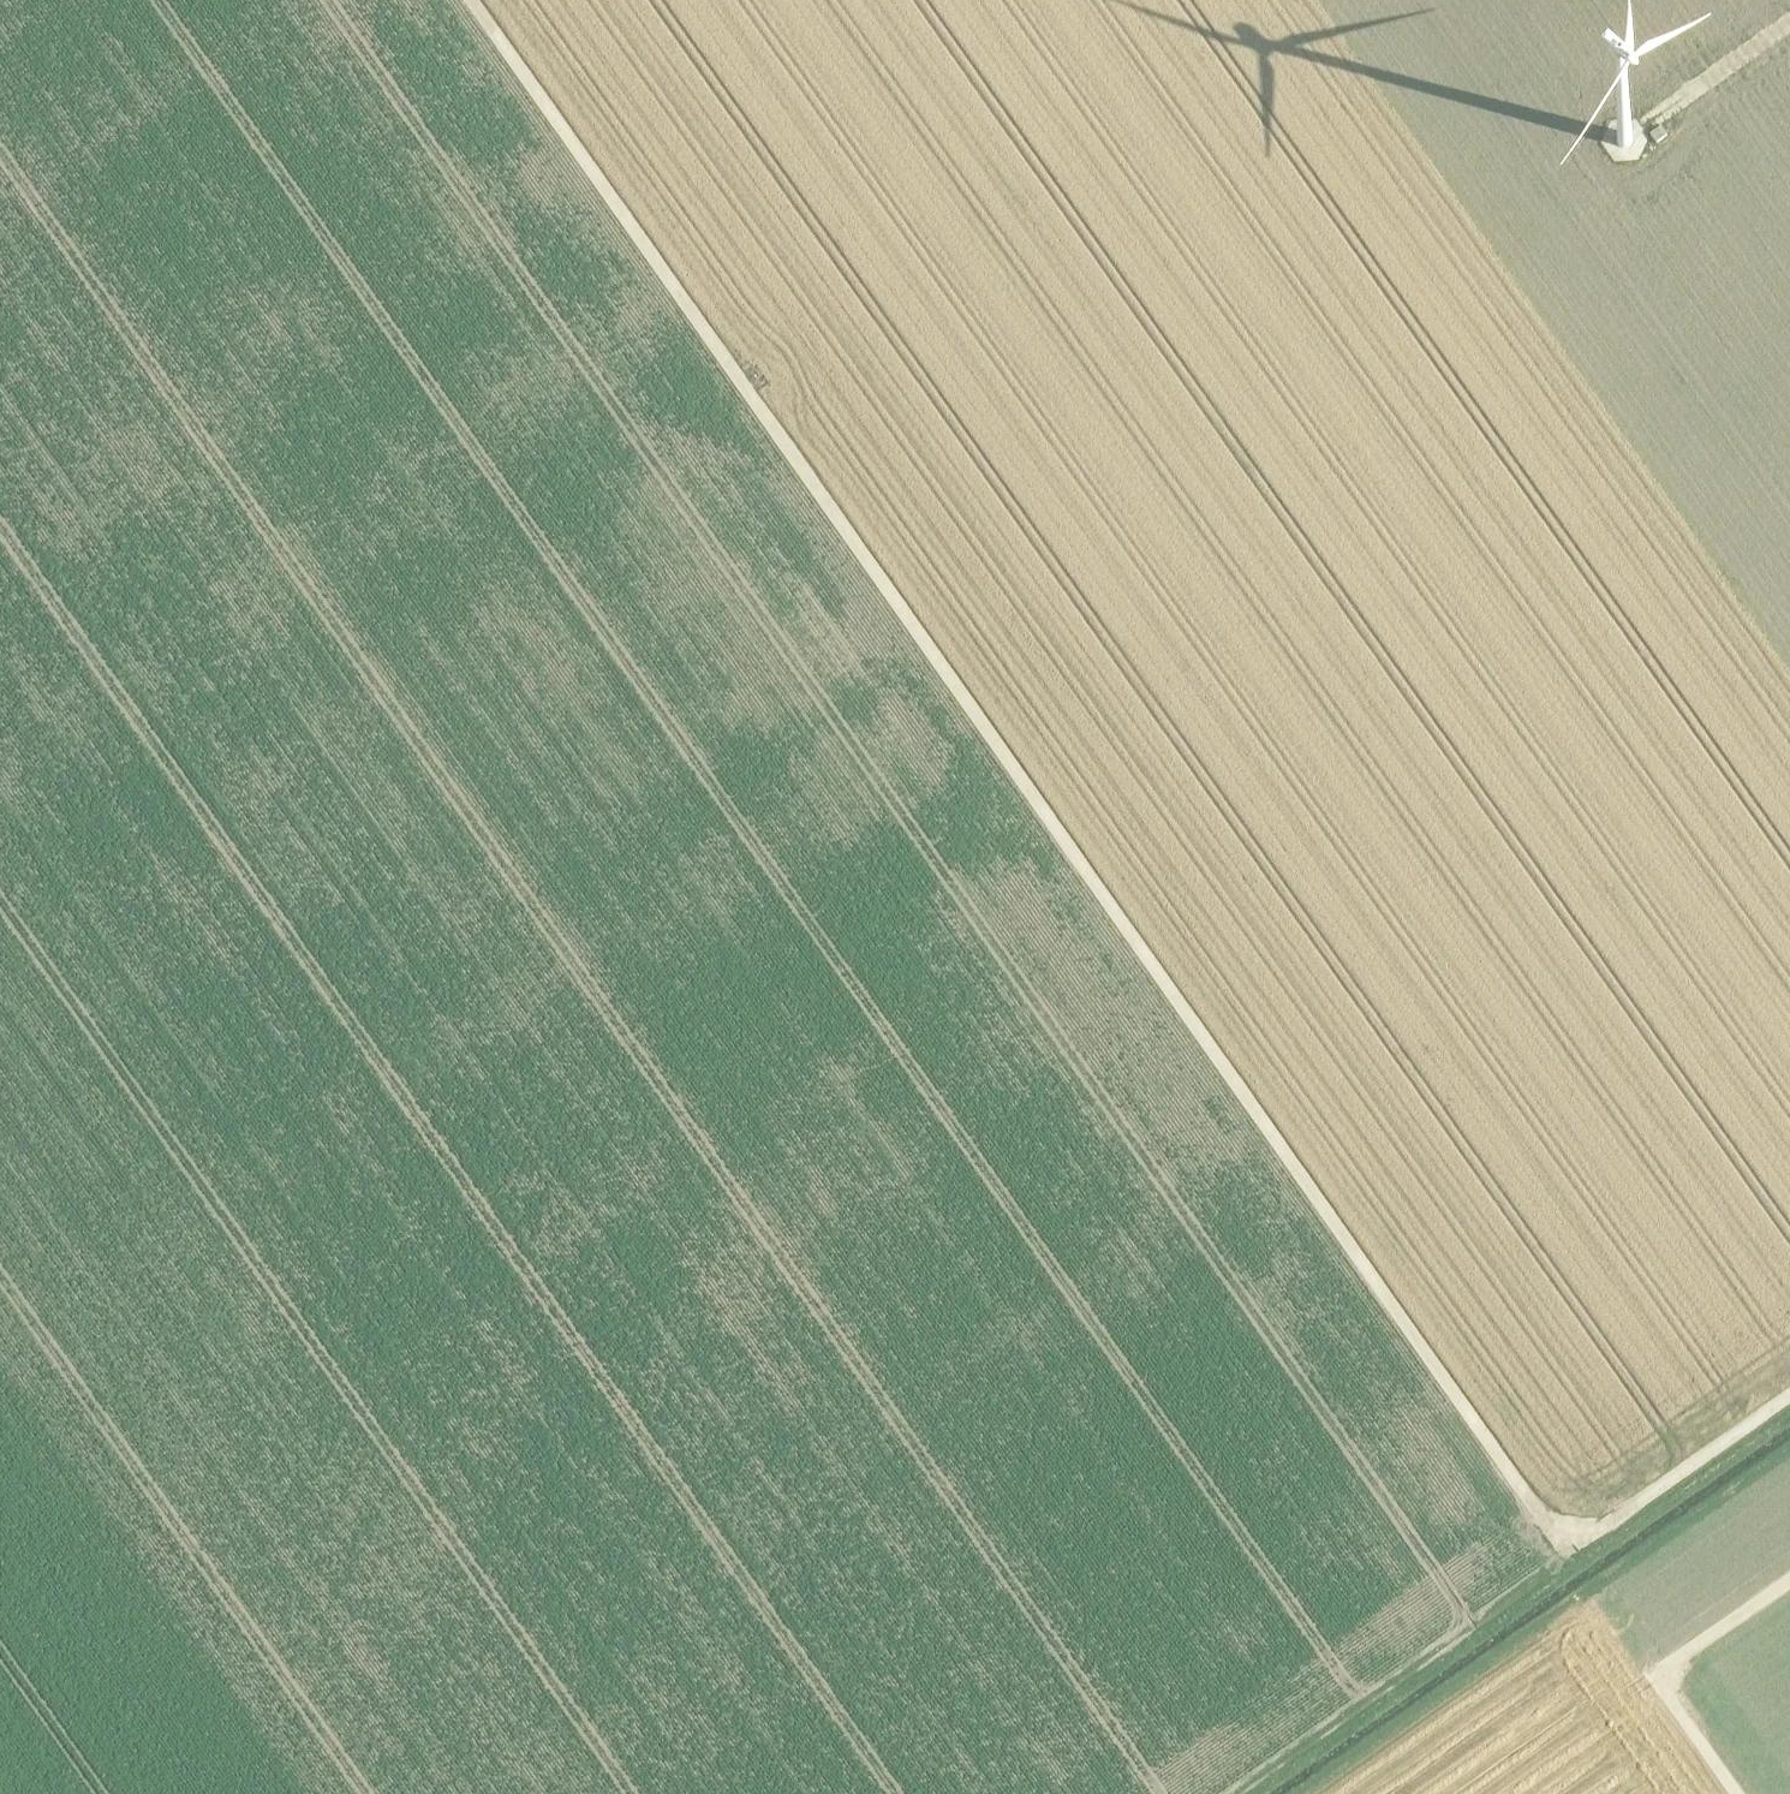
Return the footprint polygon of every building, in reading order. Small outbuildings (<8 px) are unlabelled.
[(1632,146),(1621,122),(1607,129),(1618,152),(1632,146)]
